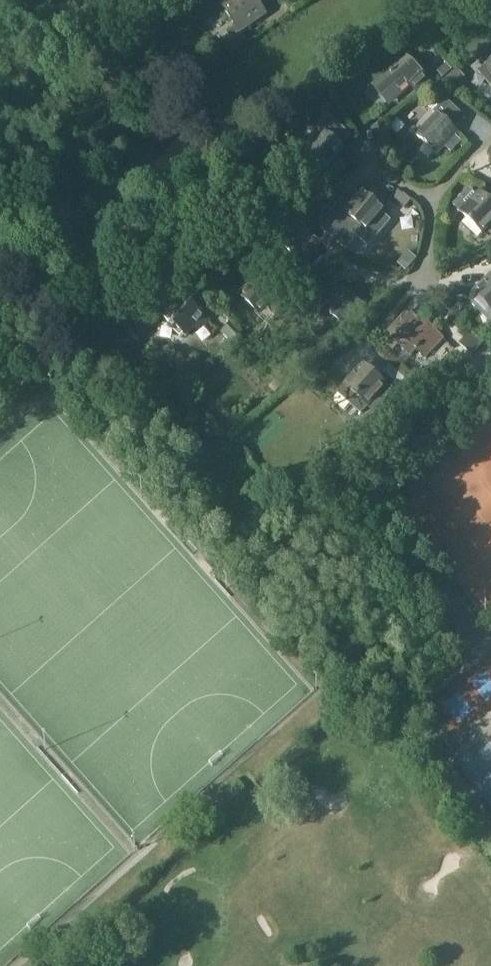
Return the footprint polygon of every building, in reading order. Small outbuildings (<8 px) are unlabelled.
[(266,15),(256,0),(216,0),(215,1),(238,34),(266,15)] [(474,24),(482,34),(490,27),(490,24),(484,16),(474,24)] [(429,44),(418,52),(431,67),(441,59),(429,44)] [(481,55),(488,63),(480,70),(490,82),(490,47),(481,55)] [(434,78),(415,55),(404,64),(401,61),(374,83),(391,104),(413,86),(418,91),(434,78)] [(437,69),(442,75),(452,67),(446,61),(437,69)] [(454,93),(468,82),(457,68),(444,79),(454,93)] [(453,151),(464,140),(458,134),(462,130),(439,110),(417,134),(439,154),(447,146),(453,151)] [(323,134),(299,161),(312,173),(316,168),(322,173),(343,149),(340,147),(351,135),(328,115),(317,128),(323,134)] [(267,148),(261,155),(269,162),(275,156),(267,148)] [(349,186),(327,211),(353,236),(365,247),(389,220),(382,214),(388,208),(364,188),(359,194),(349,186)] [(275,206),(291,199),(288,192),(279,188),(269,193),(275,206)] [(483,189),(462,211),(486,233),(490,228),(490,197),(483,189)] [(322,243),(310,232),(287,212),(269,232),(292,252),(304,263),(322,243)] [(276,314),(289,301),(259,272),(239,294),(262,317),(270,308),(276,314)] [(475,291),(490,308),(490,275),(475,291)] [(347,324),(364,301),(334,279),(317,302),(347,324)] [(230,313),(238,306),(225,291),(217,299),(230,313)] [(202,332),(212,320),(182,293),(163,315),(188,337),(196,327),(202,332)] [(432,363),(451,342),(423,316),(398,342),(413,356),(419,351),(432,363)] [(231,343),(240,333),(229,322),(220,332),(231,343)] [(472,355),(484,342),(471,330),(459,343),(472,355)] [(385,402),(394,391),(390,387),(391,386),(366,362),(345,384),(372,408),(381,398),(385,402)] [(403,390),(397,397),(406,404),(421,386),(408,376),(399,387),(403,390)] [(356,443),(364,433),(354,425),(346,435),(356,443)] [(299,488),(288,498),(295,504),(305,495),(299,488)]
